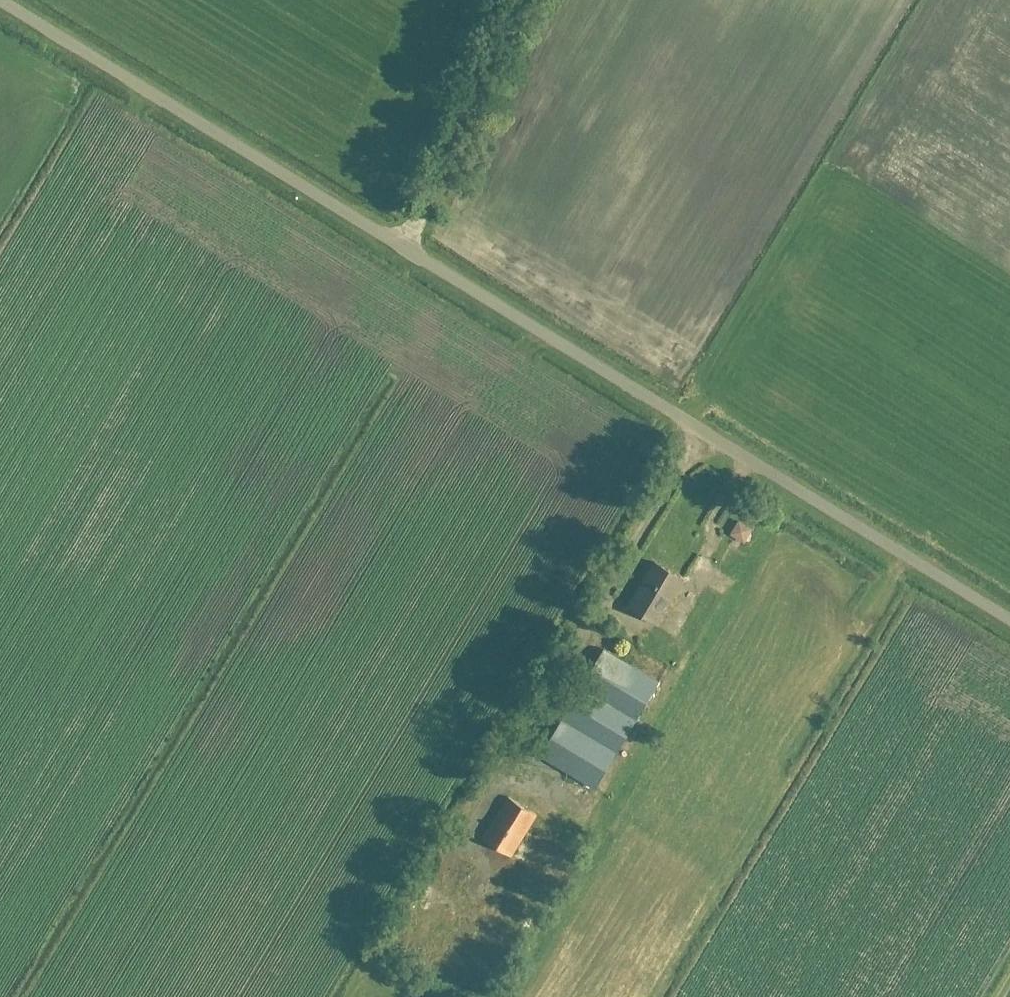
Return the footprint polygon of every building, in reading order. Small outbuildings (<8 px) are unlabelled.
[(656,625),(683,581),(654,564),(627,608),(656,625)] [(595,620),(587,629),(599,640),(607,632),(595,620)] [(603,651),(539,757),(594,790),(658,683),(603,651)] [(510,857),(535,815),(507,798),(482,840),(510,857)]
